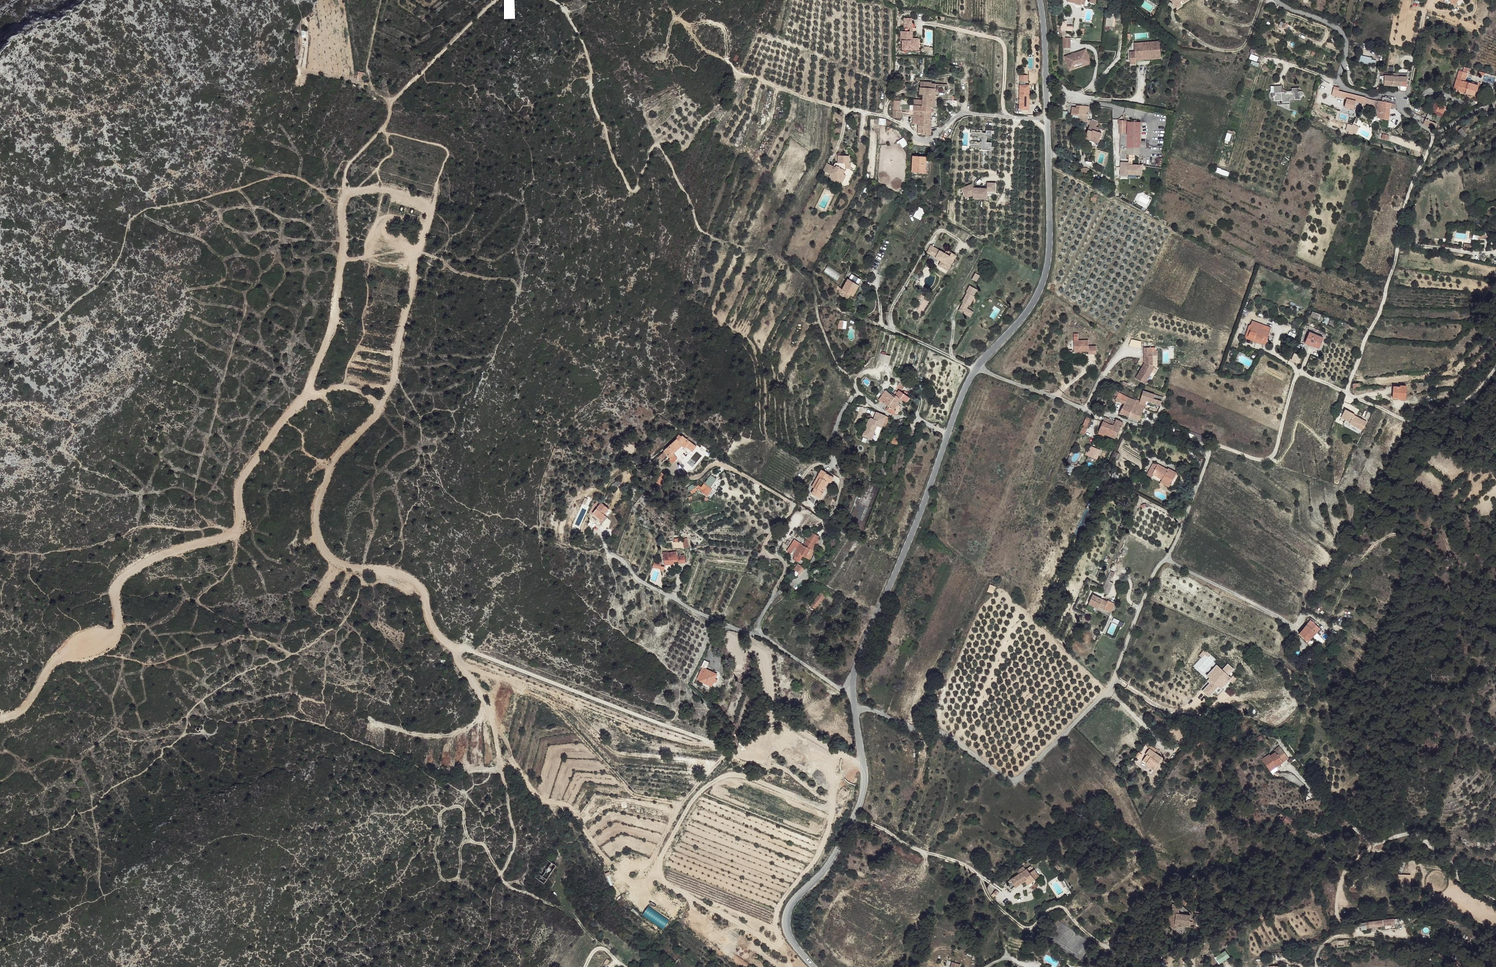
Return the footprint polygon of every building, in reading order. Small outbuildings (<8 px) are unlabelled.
[(1177,9),(1190,0),(1171,0),(1177,9)] [(904,27),(904,36),(909,36),(909,32),(913,32),(913,27),(904,27)] [(913,36),(910,36),(910,40),(910,47),(909,47),(909,49),(916,49),(916,53),(919,53),(919,47),(913,47),(913,36)] [(910,47),(910,40),(901,40),(901,50),(902,50),(902,58),(919,59),(919,53),(916,53),(916,49),(909,49),(909,47),(910,47)] [(1160,40),(1149,41),(1150,46),(1159,45),(1159,51),(1161,51),(1160,40)] [(1135,42),(1135,50),(1136,56),(1147,55),(1146,54),(1150,54),(1151,58),(1162,57),(1161,51),(1159,51),(1159,45),(1150,46),(1149,41),(1135,42)] [(1086,48),(1065,56),(1069,68),(1074,66),(1074,64),(1085,61),(1086,65),(1091,63),(1086,48)] [(1249,59),(1252,60),(1251,64),(1258,67),(1261,58),(1251,54),(1249,59)] [(1376,65),(1376,58),(1360,57),(1360,63),(1376,65)] [(1449,87),(1454,89),(1461,72),(1454,70),(1449,87)] [(363,82),(364,72),(358,71),(356,81),(363,82)] [(1461,72),(1454,89),(1457,89),(1458,87),(1462,88),(1462,91),(1461,93),(1470,95),(1474,84),(1460,80),(1462,72),(1461,72)] [(1400,76),(1400,85),(1406,86),(1406,77),(1404,77),(1404,74),(1397,73),(1397,76),(1400,76)] [(1384,82),(1383,85),(1392,85),(1393,76),(1391,76),(1384,76),(1384,82)] [(923,95),(923,100),(935,101),(935,85),(931,84),(931,82),(924,82),(924,87),(920,87),(920,94),(923,95)] [(1024,84),(1019,84),(1019,87),(1027,87),(1026,103),(1025,103),(1025,109),(1029,109),(1029,84),(1024,84)] [(1281,85),(1276,85),(1276,88),(1274,88),(1275,92),(1276,92),(1277,96),(1282,96),(1285,95),(1285,98),(1292,97),(1297,97),(1297,93),(1298,93),(1298,94),(1304,94),(1304,92),(1307,89),(1306,87),(1302,87),(1302,85),(1294,85),(1294,89),(1289,89),(1289,92),(1281,92),(1281,87),(1281,85)] [(1027,87),(1019,87),(1018,109),(1025,109),(1025,103),(1026,103),(1027,87)] [(1343,91),(1341,97),(1362,102),(1364,100),(1365,97),(1343,91)] [(902,99),(895,98),(894,108),(893,114),(900,115),(901,109),(902,99)] [(923,100),(914,99),(914,105),(931,107),(935,107),(935,101),(923,100)] [(1436,101),(1433,108),(1440,110),(1442,103),(1436,101)] [(1076,106),(1076,113),(1079,113),(1078,119),(1087,120),(1088,118),(1089,106),(1079,104),(1079,106),(1076,106)] [(931,107),(914,105),(913,123),(918,124),(918,133),(922,133),(922,135),(930,135),(931,107)] [(1381,114),(1389,115),(1389,111),(1389,108),(1382,106),(1381,114)] [(1425,118),(1423,124),(1434,128),(1436,123),(1425,118)] [(1090,123),(1083,137),(1090,140),(1091,138),(1099,141),(1102,134),(1098,132),(1100,129),(1096,127),(1098,123),(1092,119),(1090,123)] [(1130,121),(1130,145),(1143,145),(1143,120),(1130,121)] [(1353,124),(1350,130),(1354,133),(1358,127),(1353,124)] [(1461,128),(1458,131),(1463,138),(1467,135),(1461,128)] [(982,131),(971,130),(970,149),(981,149),(981,147),(985,147),(985,150),(993,150),(993,147),(991,147),(991,143),(989,143),(989,138),(991,138),(991,134),(993,134),(994,131),(986,131),(986,133),(982,133),(982,131)] [(898,141),(902,148),(908,145),(904,138),(898,141)] [(850,157),(838,156),(837,163),(834,169),(830,176),(831,185),(840,181),(845,183),(842,190),(847,192),(851,188),(851,185),(856,170),(855,165),(849,164),(850,157)] [(925,156),(912,156),(911,172),(918,173),(918,169),(922,169),(925,156)] [(1142,165),(1129,165),(1129,162),(1120,162),(1120,178),(1129,178),(1129,175),(1142,175),(1142,165)] [(840,181),(831,185),(842,190),(845,183),(840,181)] [(973,184),(963,188),(967,197),(987,198),(987,190),(996,191),(996,183),(987,183),(987,188),(974,187),(973,184)] [(918,206),(913,217),(921,220),(926,209),(918,206)] [(956,255),(951,252),(949,255),(945,253),(931,245),(927,252),(930,254),(932,250),(936,252),(938,253),(941,255),(939,258),(941,260),(939,264),(948,269),(956,255)] [(936,252),(932,250),(930,254),(939,258),(941,255),(938,253),(936,252)] [(948,269),(939,264),(937,268),(946,273),(948,269)] [(862,279),(851,273),(840,294),(848,299),(850,294),(854,296),(859,285),(862,279)] [(970,294),(966,300),(967,300),(966,304),(962,313),(971,317),(973,312),(969,310),(971,306),(973,307),(977,298),(976,297),(979,291),(971,287),(968,293),(970,294)] [(1313,311),(1311,315),(1322,320),(1324,315),(1313,311)] [(1250,319),(1248,326),(1249,326),(1246,334),(1254,337),(1253,339),(1260,341),(1260,339),(1264,340),(1268,330),(1260,327),(1261,323),(1250,319)] [(838,328),(846,329),(846,321),(838,320),(838,328)] [(1247,325),(1243,336),(1253,339),(1254,337),(1246,334),(1249,326),(1248,326),(1247,325)] [(1310,332),(1306,342),(1320,347),(1324,337),(1310,332)] [(1087,339),(1072,340),(1073,351),(1087,351),(1087,353),(1095,353),(1095,345),(1087,345),(1087,339)] [(1156,344),(1149,343),(1148,354),(1149,354),(1149,358),(1156,363),(1157,352),(1156,352),(1156,344)] [(888,364),(890,356),(880,354),(878,362),(888,364)] [(1149,358),(1136,377),(1144,383),(1157,363),(1156,363),(1149,358)] [(1395,386),(1395,397),(1409,394),(1409,384),(1403,384),(1403,386),(1395,386)] [(1143,388),(1140,399),(1145,400),(1148,391),(1143,388)] [(886,389),(879,399),(888,406),(886,409),(893,414),(896,410),(894,409),(901,398),(906,402),(909,397),(900,390),(895,395),(886,389)] [(1115,400),(1122,403),(1126,396),(1115,391),(1113,394),(1117,396),(1115,400)] [(1148,391),(1145,400),(1147,401),(1149,402),(1158,405),(1160,406),(1161,401),(1153,398),(1155,394),(1148,391)] [(1124,404),(1119,413),(1129,416),(1135,400),(1128,397),(1124,404)] [(1135,400),(1129,416),(1140,421),(1147,401),(1145,400),(1140,399),(1139,400),(1135,399),(1135,400)] [(1345,409),(1340,418),(1345,420),(1348,416),(1351,418),(1352,413),(1345,409)] [(1352,413),(1351,418),(1352,419),(1349,422),(1355,425),(1354,427),(1359,429),(1360,424),(1364,427),(1366,422),(1354,415),(1355,414),(1352,413)] [(881,417),(877,425),(882,427),(883,425),(885,426),(889,417),(882,414),(881,417)] [(1091,418),(1085,416),(1082,426),(1088,428),(1091,418)] [(1113,422),(1104,418),(1098,432),(1115,438),(1121,425),(1120,424),(1120,422),(1114,420),(1113,422)] [(666,457),(670,461),(675,457),(672,454),(680,448),(683,449),(684,448),(691,452),(695,447),(680,437),(677,441),(675,440),(663,451),(667,456),(666,457)] [(1099,451),(1090,447),(1087,457),(1092,459),(1096,460),(1099,451)] [(1092,459),(1087,457),(1082,469),(1088,471),(1092,459)] [(1173,472),(1151,460),(1144,473),(1148,476),(1150,473),(1159,479),(1158,481),(1167,486),(1173,472)] [(810,494),(816,497),(822,471),(820,470),(810,486),(813,488),(810,494)] [(822,471),(816,497),(818,499),(827,484),(829,484),(833,479),(824,474),(825,473),(822,471)] [(663,479),(660,477),(656,483),(663,487),(663,485),(665,483),(667,479),(663,478),(663,479)] [(713,482),(715,479),(711,477),(705,484),(701,489),(699,487),(695,489),(693,485),(688,489),(692,495),(697,491),(698,492),(699,491),(700,491),(699,491),(707,497),(712,490),(711,489),(709,488),(708,488),(712,482),(713,482)] [(601,503),(593,513),(601,520),(605,516),(604,514),(608,508),(601,503)] [(593,513),(591,516),(602,524),(607,517),(605,516),(601,520),(593,513)] [(673,543),(673,549),(684,548),(684,549),(689,548),(688,539),(683,540),(683,543),(682,543),(682,542),(679,542),(679,539),(674,540),(675,543),(673,543)] [(792,541),(787,552),(795,557),(793,560),(798,562),(800,558),(801,555),(806,557),(810,550),(812,550),(816,541),(811,539),(808,543),(807,543),(805,546),(795,541),(794,542),(792,541)] [(662,552),(664,566),(674,564),(674,562),(678,561),(678,563),(686,563),(685,553),(676,554),(676,552),(666,554),(665,552),(662,552)] [(655,560),(652,567),(660,569),(661,571),(664,571),(664,567),(660,567),(661,562),(655,560)] [(800,565),(796,570),(798,572),(801,575),(806,570),(800,565)] [(1110,583),(1106,582),(1101,594),(1108,596),(1113,584),(1110,583)] [(811,607),(813,609),(820,602),(822,602),(828,594),(824,591),(811,607)] [(1107,602),(1092,595),(1088,604),(1097,608),(1098,607),(1110,612),(1114,603),(1108,600),(1107,602)] [(1318,627),(1310,619),(1303,627),(1297,633),(1305,641),(1318,627)] [(1303,627),(1298,623),(1292,630),(1297,633),(1303,627)] [(704,661),(700,668),(702,669),(705,670),(709,663),(704,661)] [(1225,669),(1224,667),(1202,690),(1208,696),(1216,685),(1220,689),(1229,678),(1230,677),(1225,673),(1227,671),(1225,669)] [(702,669),(697,681),(711,687),(717,675),(705,670),(702,669)] [(1286,756),(1278,747),(1274,750),(1275,752),(1272,755),(1280,765),(1284,762),(1281,759),(1286,756)] [(1154,753),(1148,748),(1144,753),(1145,754),(1141,759),(1150,765),(1151,763),(1154,765),(1161,757),(1154,753)] [(1145,754),(1144,753),(1139,760),(1152,769),(1154,765),(1151,763),(1150,765),(1141,759),(1145,754)] [(1271,773),(1280,765),(1272,755),(1270,756),(1269,755),(1262,761),(1271,773)] [(1290,812),(1279,815),(1281,820),(1287,819),(1289,827),(1296,825),(1294,816),(1291,817),(1290,812)] [(1402,871),(1406,860),(1400,858),(1397,869),(1402,871)] [(1005,884),(1003,885),(1008,892),(1024,880),(1027,885),(1038,876),(1030,865),(1025,869),(1023,867),(1016,872),(1018,874),(1009,881),(1007,879),(1003,882),(1005,884)] [(1398,886),(1410,886),(1410,873),(1398,873),(1398,886)] [(1182,896),(1174,896),(1174,906),(1169,906),(1169,920),(1178,920),(1178,915),(1192,916),(1192,905),(1181,905),(1182,896)] [(1400,917),(1366,921),(1367,929),(1401,925),(1400,917)] [(1225,949),(1214,956),(1218,963),(1229,955),(1225,949)]
